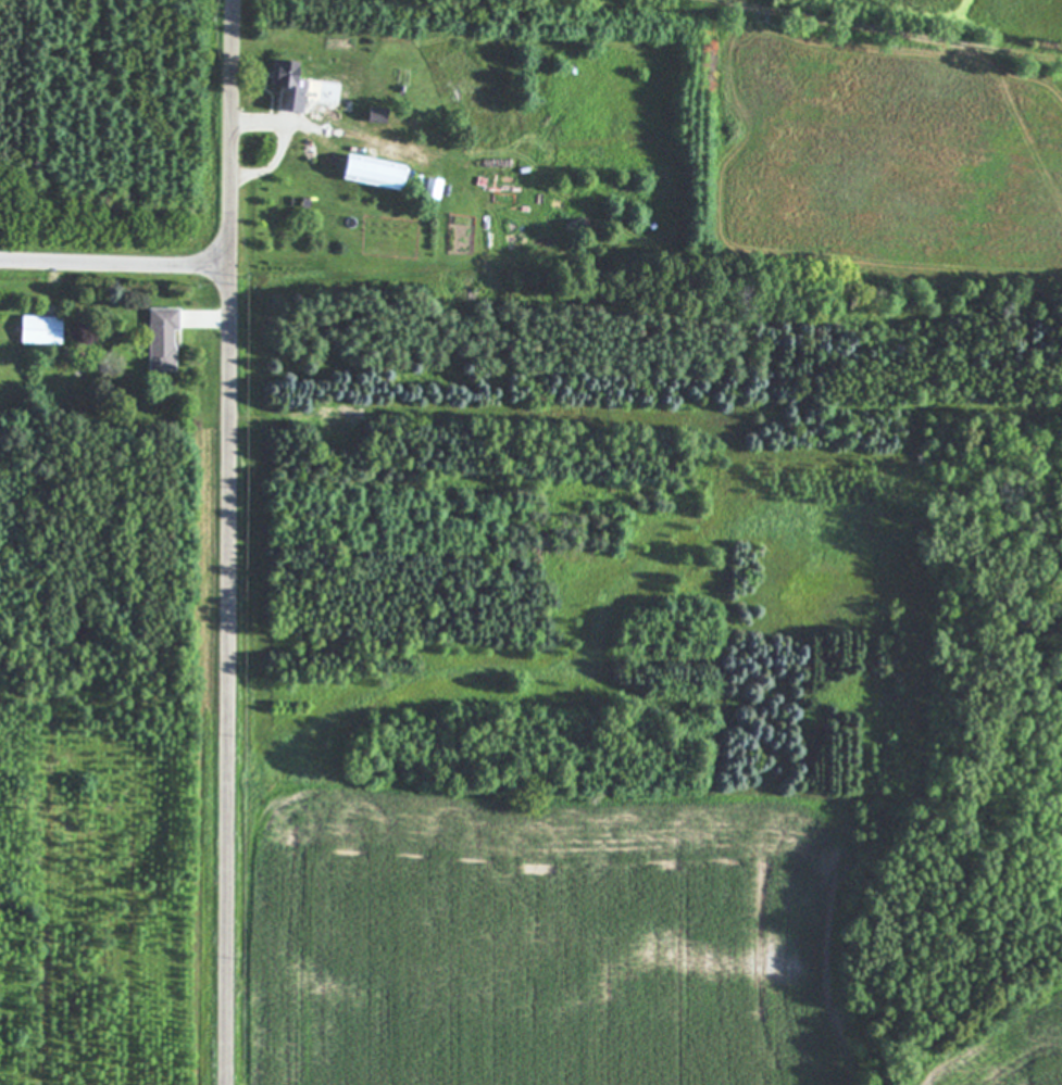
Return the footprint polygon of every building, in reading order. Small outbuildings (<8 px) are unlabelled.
[(280,85),(279,111),(309,112),(311,79),(304,79),(305,61),(275,59),(274,85),(280,85)] [(412,165),(350,156),(346,180),(409,190),(412,165)] [(177,370),(177,330),(182,330),(182,309),(151,309),(152,371),(177,370)] [(24,343),(64,344),(65,317),(25,315),(24,343)] [(343,416),(333,415),(331,433),(340,435),(343,416)]
